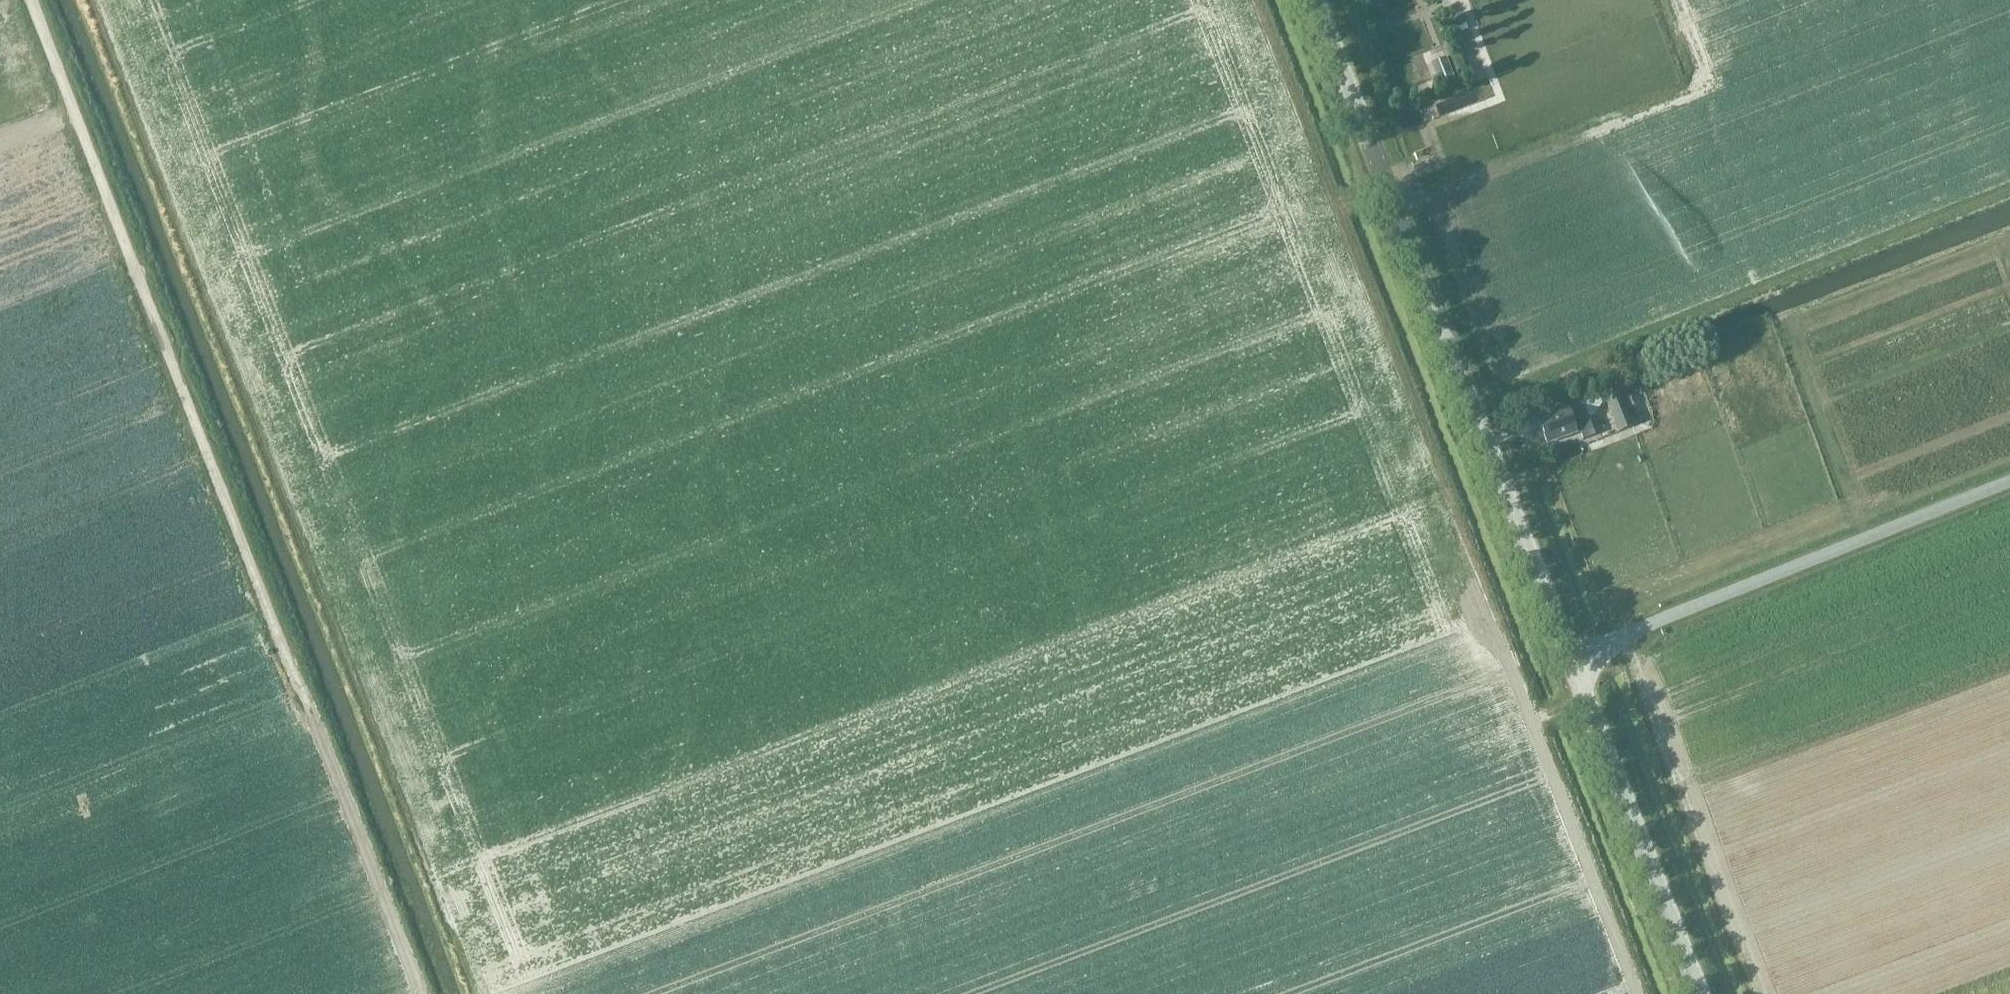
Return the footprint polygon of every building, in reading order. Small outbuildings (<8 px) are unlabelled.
[(1446,57),(1432,62),(1441,87),(1456,82),(1446,57)] [(1637,391),(1633,383),(1622,387),(1625,396),(1637,391)] [(1633,427),(1618,386),(1602,392),(1617,433),(1633,427)] [(1580,402),(1537,419),(1547,444),(1580,431),(1583,439),(1593,436),(1586,417),(1593,414),(1600,403),(1597,396),(1580,402)]
